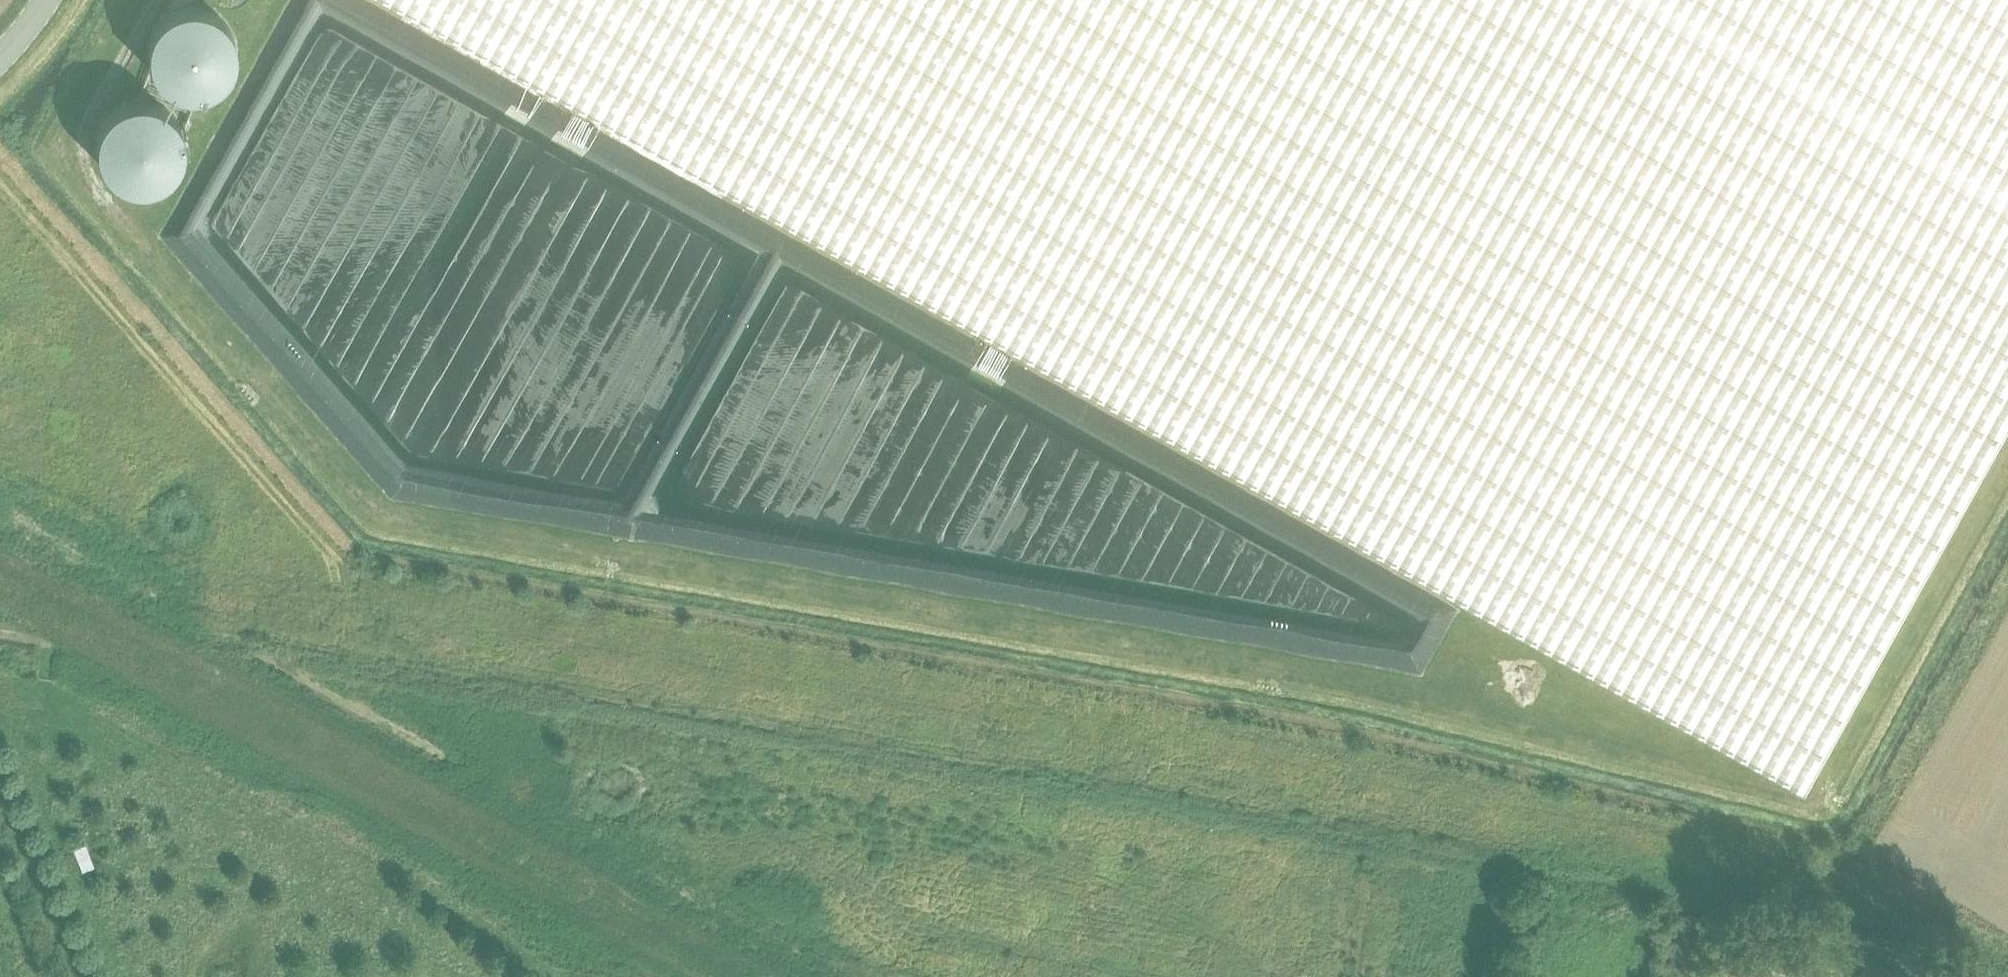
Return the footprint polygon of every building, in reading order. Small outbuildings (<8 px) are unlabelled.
[(1806,789),(2007,427),(2007,0),(391,0),(1806,789)] [(183,44),(186,50),(167,60),(187,97),(255,61),(232,18),(183,44)] [(114,124),(110,177),(188,183),(193,117),(158,114),(157,127),(114,124)] [(79,845),(89,868),(102,863),(91,840),(79,845)]
